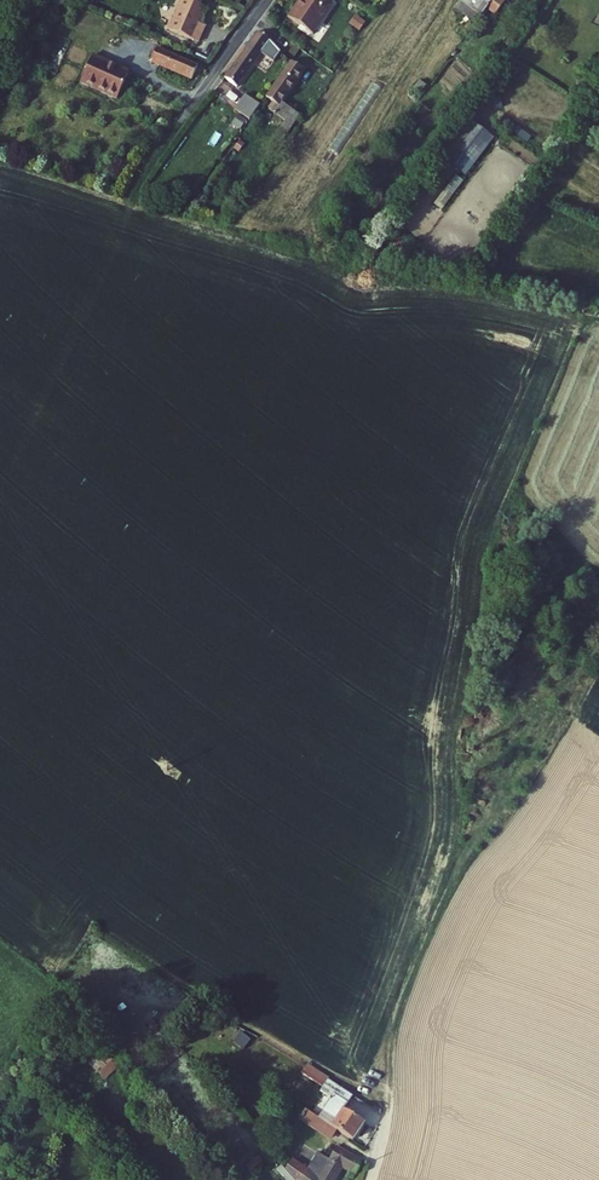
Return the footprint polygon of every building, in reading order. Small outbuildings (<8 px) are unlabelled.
[(210,9),(192,0),(185,0),(171,29),(200,43),(208,27),(202,24),(210,9)] [(314,32),(334,2),(332,0),(297,0),(288,13),(314,32)] [(482,18),(495,0),(465,0),(462,4),(482,18)] [(456,12),(476,26),(482,18),(462,4),(456,12)] [(274,41),(261,32),(228,78),(241,86),(274,41)] [(201,66),(159,47),(154,60),(196,78),(201,66)] [(128,86),(125,85),(131,71),(97,57),(85,84),(122,99),(128,86)] [(282,129),(291,135),(305,114),(286,101),(306,70),(294,61),(270,96),(278,101),(273,108),(289,119),(282,129)] [(310,67),(321,75),(326,68),(314,61),(310,67)] [(269,99),(252,88),(241,104),(255,113),(259,112),(269,99)] [(234,123),(242,128),(249,117),(241,112),(234,123)] [(496,136),(477,122),(459,147),(478,161),(496,136)] [(278,136),(287,141),(291,135),(282,129),(278,136)] [(242,138),(237,145),(242,149),(247,141),(242,138)] [(441,196),(448,201),(464,181),(457,176),(441,196)] [(92,1064),(106,1075),(113,1065),(99,1054),(92,1064)] [(312,1065),(341,1095),(350,1085),(344,1080),(312,1065)] [(324,1114),(341,1128),(357,1139),(370,1123),(353,1108),(363,1096),(350,1085),(341,1095),(324,1114)] [(341,1128),(324,1114),(316,1108),(309,1117),(335,1136),(341,1128)] [(365,1160),(340,1143),(332,1155),(322,1148),(310,1165),(293,1154),(285,1163),(298,1178),(301,1176),(304,1179),(332,1179),(343,1166),(355,1174),(365,1160)] [(286,1167),(281,1171),(289,1179),(296,1179),(286,1167)]
